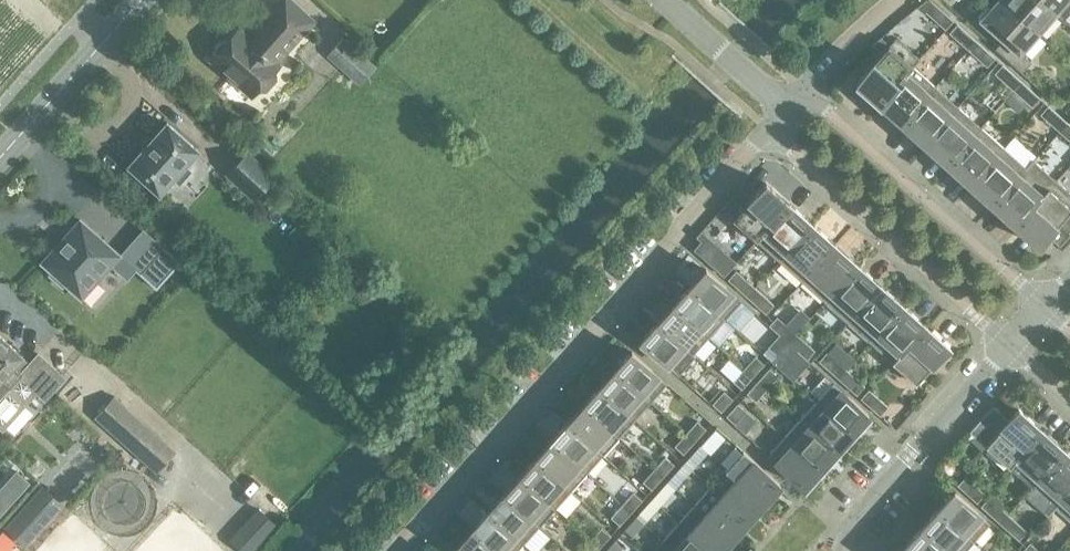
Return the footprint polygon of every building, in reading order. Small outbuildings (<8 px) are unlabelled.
[(253,92),(278,64),(274,61),(311,19),(289,0),(282,0),(248,38),(239,30),(228,42),(222,42),(217,48),(217,54),(214,58),(253,92)] [(1002,0),(998,0),(990,8),(988,6),(979,16),(1003,38),(995,47),(1021,71),(1030,61),(1020,51),(1037,31),(1002,0)] [(1042,0),(1002,0),(1037,31),(1054,12),(1055,12),(1042,0)] [(1055,12),(1054,12),(1062,19),(1069,11),(1069,0),(1042,0),(1055,12)] [(933,2),(925,11),(945,28),(953,19),(933,2)] [(965,30),(956,22),(948,31),(967,48),(975,39),(965,30)] [(377,62),(344,32),(327,52),(360,81),(377,62)] [(896,36),(856,81),(879,102),(912,65),(913,65),(920,57),(896,36)] [(994,56),(975,39),(967,48),(986,65),(994,56)] [(1021,80),(1002,63),(994,72),(1013,89),(1021,80)] [(912,65),(879,102),(901,122),(935,85),(913,65),(912,65)] [(1040,97),(1021,80),(1013,89),(1032,106),(1040,97)] [(957,105),(935,85),(901,122),(924,142),(957,105)] [(1066,121),(1048,104),(1039,113),(1058,130),(1066,121)] [(957,105),(924,142),(947,163),(980,126),(957,105)] [(167,121),(129,164),(160,192),(173,177),(179,182),(191,170),(184,164),(198,149),(167,121)] [(1066,121),(1058,130),(1069,140),(1069,124),(1066,121)] [(980,126),(947,163),(970,183),(1003,146),(980,126)] [(1003,146),(970,183),(993,203),(1026,166),(1025,166),(1003,146)] [(254,197),(274,176),(247,152),(228,173),(254,197)] [(1026,166),(993,203),(1015,224),(1056,179),(1032,158),(1025,166),(1026,166)] [(1015,224),(1039,245),(1048,235),(1059,245),(1069,233),(1069,192),(1056,179),(1015,224)] [(765,181),(733,218),(756,239),(789,202),(765,181)] [(789,202),(756,239),(779,259),(812,222),(789,202)] [(81,297),(120,254),(80,218),(42,261),(52,270),(49,274),(62,286),(66,283),(81,297)] [(812,222),(779,259),(801,280),(834,243),(812,222)] [(834,243),(801,280),(824,300),(857,263),(834,243)] [(181,260),(163,245),(139,271),(157,287),(181,260)] [(705,257),(724,275),(732,266),(713,248),(705,257)] [(857,263),(824,300),(847,320),(880,284),(857,263)] [(741,299),(706,267),(689,286),(725,318),(741,299)] [(755,286),(736,269),(728,278),(747,295),(755,286)] [(880,284),(847,320),(870,341),(903,304),(880,284)] [(725,318),(689,286),(673,304),(709,335),(725,318)] [(774,303),(755,286),(747,295),(766,312),(774,303)] [(709,335),(673,304),(657,321),(693,353),(709,335)] [(903,304),(870,341),(893,361),(925,324),(903,304)] [(796,332),(777,315),(769,324),(779,333),(788,341),(796,332)] [(693,353),(657,321),(641,340),(679,374),(695,355),(693,353)] [(925,324),(893,361),(916,382),(949,345),(925,324)] [(815,349),(796,332),(788,341),(797,349),(807,358),(815,349)] [(3,430),(38,391),(45,397),(65,375),(39,352),(29,363),(22,356),(23,354),(0,333),(0,428),(3,430)] [(779,333),(768,346),(776,354),(788,341),(779,333)] [(797,349),(788,341),(776,354),(785,362),(797,349)] [(667,382),(631,350),(615,369),(650,401),(667,382)] [(846,368),(827,351),(819,360),(838,377),(846,368)] [(753,375),(764,362),(755,354),(744,367),(753,375)] [(742,388),(753,375),(744,367),(733,379),(742,388)] [(778,375),(769,367),(758,379),(767,387),(778,375)] [(865,385),(846,368),(838,377),(857,394),(865,385)] [(650,401),(615,369),(599,386),(634,418),(650,401)] [(868,413),(833,381),(832,382),(824,374),(810,390),(819,397),(816,400),(852,431),(868,413)] [(756,400),(767,387),(758,379),(747,392),(756,400)] [(634,418),(599,386),(583,404),(619,436),(634,418)] [(888,405),(869,388),(861,397),(880,414),(888,405)] [(712,402),(721,410),(733,397),(724,389),(712,402)] [(175,450),(114,395),(99,412),(159,466),(175,450)] [(852,431),(816,400),(800,417),(836,449),(852,431)] [(726,415),(735,423),(747,410),(738,402),(726,415)] [(619,436),(583,404),(567,422),(603,454),(619,436)] [(993,404),(969,431),(1009,466),(1042,429),(1018,408),(1010,418),(993,404)] [(836,449),(800,417),(784,435),(820,467),(836,449)] [(695,440),(706,428),(697,420),(686,432),(695,440)] [(603,454),(567,422),(551,440),(587,472),(603,454)] [(707,451),(724,432),(716,425),(699,444),(707,451)] [(1042,429),(1009,466),(1031,486),(1024,494),(1065,449),(1042,429)] [(683,453),(695,440),(686,432),(674,445),(683,453)] [(820,467),(784,435),(768,454),(803,486),(820,467)] [(587,472),(551,440),(535,458),(571,490),(587,472)] [(707,451),(699,444),(690,454),(698,461),(707,451)] [(780,482),(743,449),(726,468),(763,501),(780,482)] [(1024,494),(1047,515),(1069,489),(1069,454),(1065,449),(1024,494)] [(37,475),(47,462),(38,454),(30,464),(27,462),(24,465),(37,475)] [(663,476),(674,463),(665,455),(654,468),(663,476)] [(571,490),(535,458),(519,475),(555,507),(571,490)] [(30,478),(13,463),(0,478),(0,511),(30,478)] [(651,488),(663,476),(654,468),(643,480),(651,488)] [(735,478),(720,495),(747,519),(763,501),(726,468),(725,469),(735,478)] [(685,476),(677,469),(667,480),(675,487),(685,476)] [(555,507),(519,475),(503,493),(539,525),(555,507)] [(965,476),(957,485),(977,502),(985,493),(965,476)] [(666,497),(675,487),(667,480),(658,490),(666,497)] [(26,544),(62,503),(42,485),(5,526),(26,544)] [(747,519),(720,495),(710,486),(694,504),(731,537),(747,519)] [(1047,515),(1048,515),(1055,508),(1069,521),(1069,489),(1047,515)] [(990,522),(954,490),(937,508),(973,540),(990,522)] [(631,511),(642,499),(633,491),(622,503),(631,511)] [(539,525),(503,493),(487,511),(523,543),(539,525)] [(1007,514),(988,497),(980,505),(999,522),(1007,514)] [(276,520),(258,503),(227,535),(244,550),(247,550),(276,520)] [(620,524),(631,511),(622,503),(611,516),(620,524)] [(694,504),(678,521),(711,550),(718,550),(731,537),(694,504)] [(643,522),(653,511),(645,505),(636,515),(643,522)] [(937,508),(922,526),(949,550),(964,550),(973,540),(937,508)] [(487,511),(471,529),(496,550),(516,550),(523,543),(487,511)] [(1026,531),(1007,514),(999,522),(1018,540),(1026,531)] [(632,535),(643,522),(636,515),(625,528),(632,535)] [(662,539),(676,550),(711,550),(678,521),(662,539)] [(599,547),(610,534),(601,526),(590,539),(599,547)] [(922,526),(906,544),(913,550),(949,550),(922,526)] [(16,541),(3,528),(0,531),(0,550),(7,550),(16,541)] [(471,529),(455,547),(459,550),(496,550),(471,529)] [(599,547),(590,539),(579,550),(595,550),(599,547)] [(623,545),(615,539),(604,550),(618,550),(623,545)] [(662,539),(652,550),(676,550),(662,539)] [(1029,542),(1021,550),(1022,550),(1040,550),(1029,542)]
